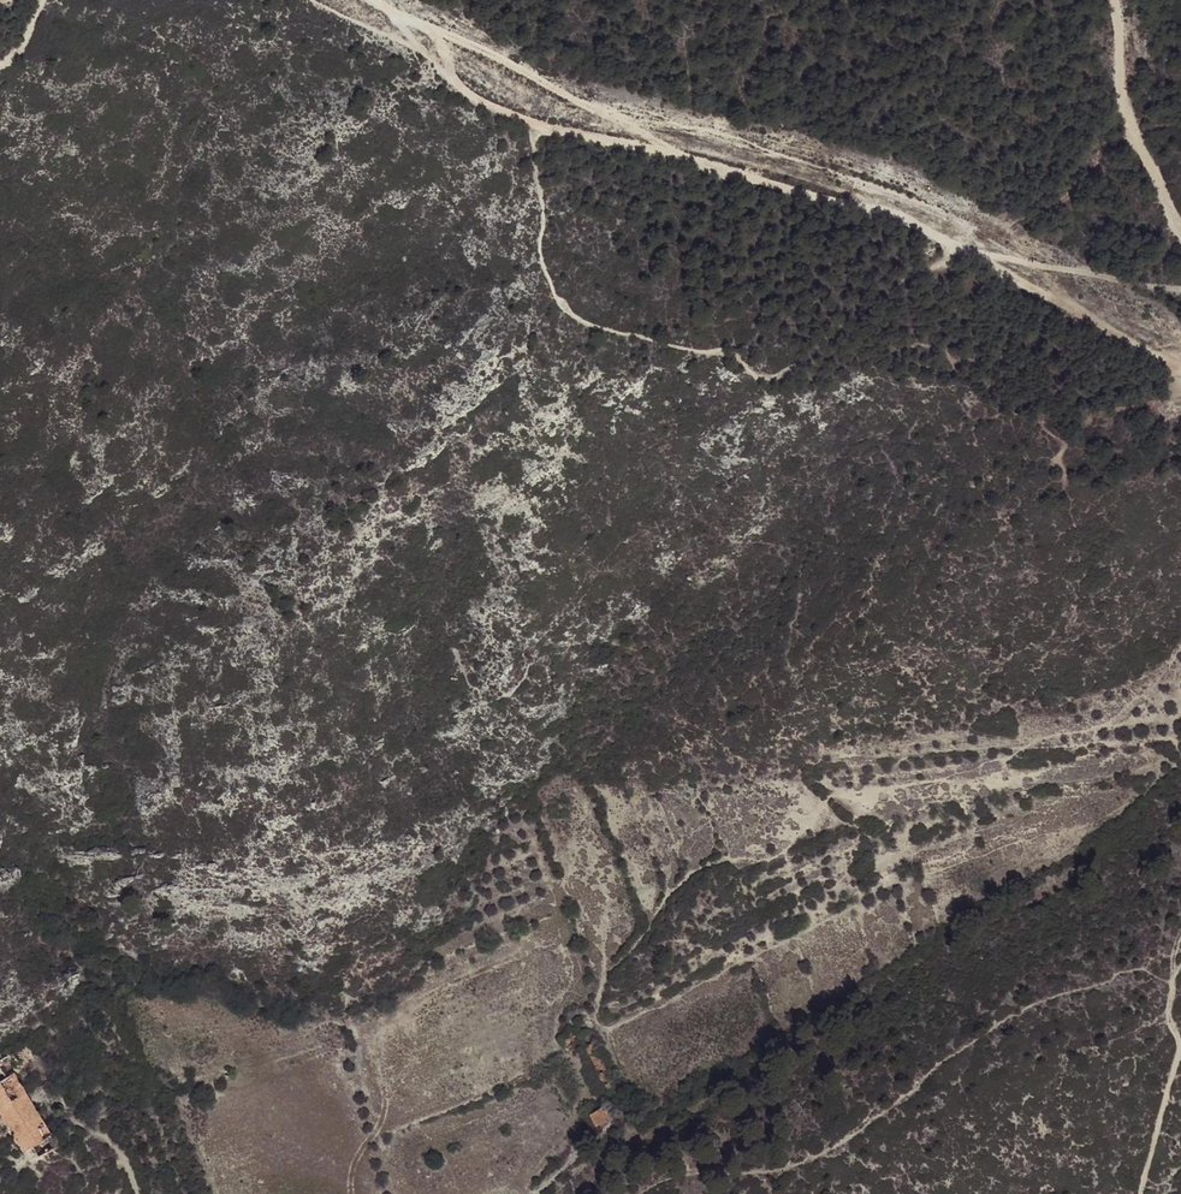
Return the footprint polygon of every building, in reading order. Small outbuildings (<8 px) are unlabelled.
[(585,1035),(584,1034),(577,1027),(560,1039),(567,1049),(583,1037),(585,1037),(585,1035)] [(18,1044),(11,1048),(23,1065),(28,1060),(18,1044)] [(13,1073),(23,1066),(23,1065),(11,1048),(0,1053),(0,1080),(13,1073)] [(50,1135),(13,1073),(0,1080),(0,1111),(24,1151),(33,1146),(50,1135)] [(606,1106),(591,1114),(598,1125),(611,1116),(606,1106)] [(61,1143),(56,1133),(50,1135),(57,1146),(61,1143)] [(57,1146),(50,1135),(33,1146),(38,1158),(57,1146)]
